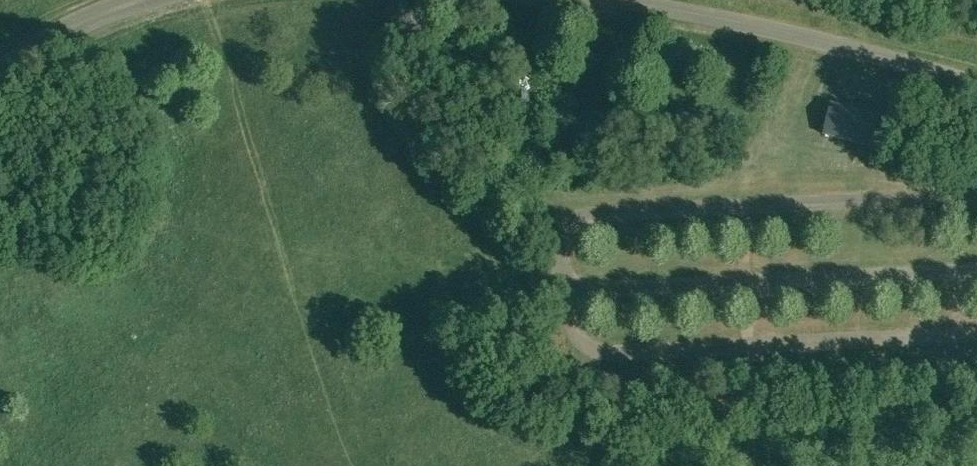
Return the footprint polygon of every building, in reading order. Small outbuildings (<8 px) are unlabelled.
[(822,135),(870,147),(879,115),(830,103),(822,135)]
